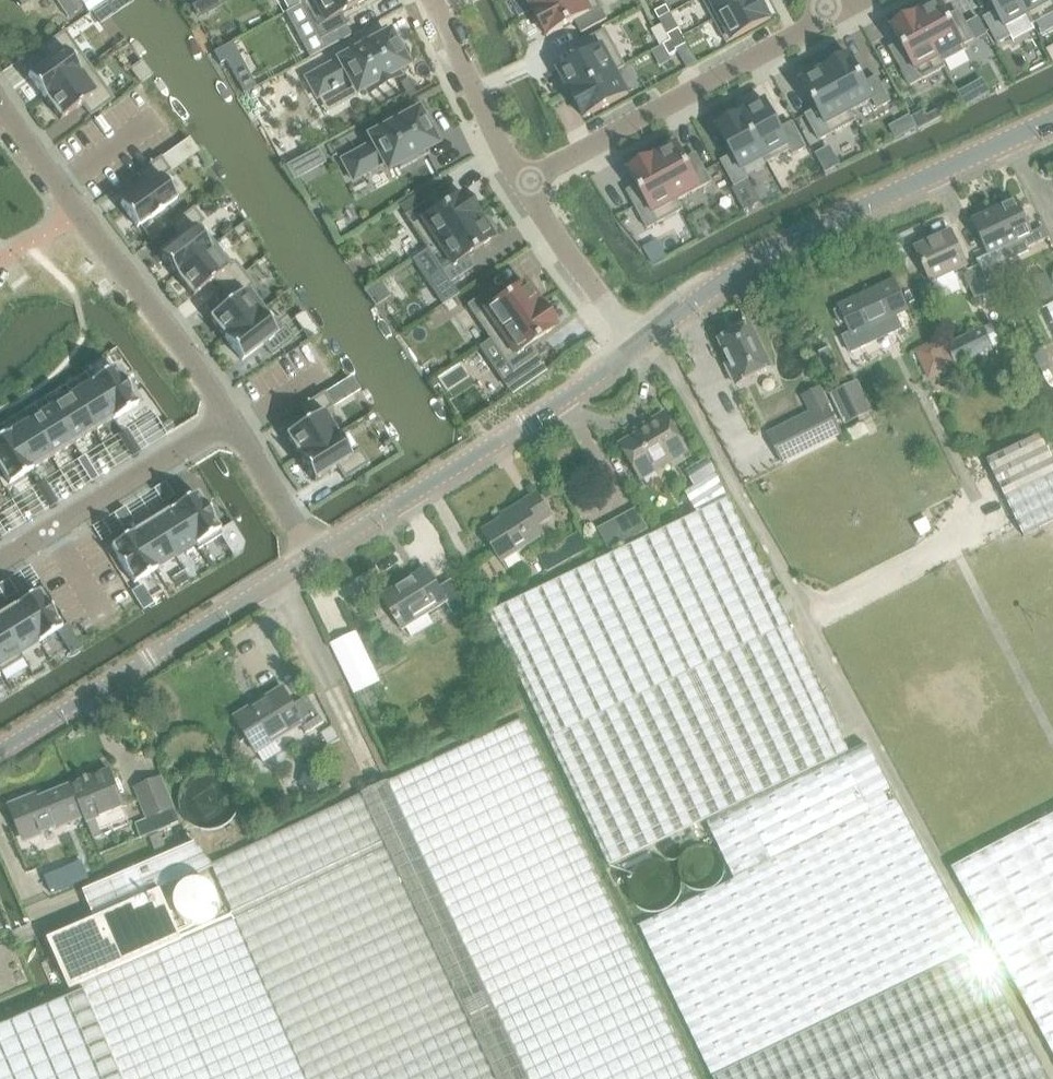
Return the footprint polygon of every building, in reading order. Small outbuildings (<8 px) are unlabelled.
[(32,0),(15,0),(20,8),(32,0)] [(67,18),(80,9),(74,0),(55,0),(67,18)] [(87,12),(104,0),(79,0),(87,12)] [(301,4),(307,15),(319,37),(326,49),(350,36),(345,26),(346,26),(339,14),(366,0),(308,0),(301,4)] [(534,13),(558,0),(527,0),(534,13)] [(534,13),(547,37),(575,22),(581,33),(607,20),(596,0),(558,0),(534,13)] [(718,17),(750,0),(709,0),(718,17)] [(718,17),(731,41),(771,20),(760,0),(750,0),(718,17)] [(995,12),(984,19),(997,44),(1010,37),(1005,28),(1027,16),(1028,15),(1020,0),(989,0),(995,12)] [(1028,15),(1027,16),(1032,25),(1052,14),(1052,0),(1020,0),(1028,15)] [(940,1),(916,14),(942,63),(943,63),(966,50),(963,46),(974,40),(967,26),(962,29),(954,14),(948,17),(940,1)] [(666,6),(655,12),(659,20),(670,14),(666,6)] [(916,14),(892,27),(900,43),(895,46),(903,61),(898,64),(910,86),(945,67),(943,63),(942,63),(916,14)] [(978,18),(966,24),(967,26),(974,40),(975,42),(987,35),(978,18)] [(654,29),(651,31),(660,47),(663,45),(669,56),(677,52),(676,50),(672,43),(668,35),(663,25),(662,25),(654,29)] [(668,35),(672,43),(683,37),(679,29),(668,35)] [(586,56),(558,71),(571,95),(615,71),(616,72),(625,67),(624,66),(605,30),(580,44),(586,56)] [(29,75),(28,76),(44,98),(88,66),(64,32),(42,48),(50,60),(29,75)] [(351,54),(307,79),(317,97),(326,114),(341,105),(343,105),(359,96),(357,92),(366,87),(370,93),(399,77),(396,71),(406,66),(399,52),(404,49),(395,33),(389,36),(388,33),(375,41),(375,40),(351,53),(351,54)] [(683,37),(672,43),(676,50),(687,44),(683,37)] [(232,42),(213,52),(220,64),(226,61),(230,69),(242,62),(232,42)] [(849,55),(826,68),(849,112),(850,112),(872,100),(877,109),(890,103),(876,77),(865,83),(849,55)] [(88,66),(44,98),(44,99),(45,98),(60,119),(59,119),(60,120),(82,104),(90,116),(112,100),(88,66)] [(826,68),(802,81),(817,109),(805,116),(819,141),(855,121),(850,112),(849,112),(826,68)] [(615,71),(571,95),(584,119),(628,95),(616,72),(615,71)] [(250,76),(238,83),(244,94),(249,92),(256,88),(250,76)] [(271,103),(283,96),(274,78),(256,88),(249,92),(255,101),(267,95),(271,103)] [(408,98),(416,93),(408,79),(400,84),(408,98)] [(765,101),(741,114),(765,159),(764,159),(767,164),(790,151),(793,155),(806,148),(792,123),(780,129),(765,101)] [(344,159),(342,160),(343,162),(352,178),(353,179),(354,179),(364,173),(366,172),(377,166),(377,167),(384,163),(387,169),(396,165),(399,170),(429,154),(425,149),(434,144),(417,112),(405,118),(405,117),(381,130),(382,131),(370,137),(373,144),(355,154),(354,154),(344,159)] [(741,114),(717,127),(732,155),(721,162),(736,186),(747,180),(742,171),(764,159),(765,159),(741,114)] [(677,144),(653,157),(677,202),(678,201),(711,183),(704,170),(699,172),(691,157),(685,160),(677,144)] [(287,145),(275,152),(281,163),(293,157),(287,145)] [(317,150),(286,166),(294,180),(324,163),(317,150)] [(653,157),(629,170),(637,186),(632,189),(640,204),(635,207),(647,229),(683,210),(678,201),(677,202),(653,157)] [(121,204),(120,204),(137,228),(138,227),(149,219),(150,219),(164,209),(164,208),(175,200),(176,200),(176,199),(161,178),(169,171),(160,159),(138,175),(146,186),(121,204)] [(748,180),(747,180),(736,186),(731,189),(743,211),(760,202),(748,180)] [(422,191),(398,206),(427,250),(477,216),(462,193),(436,211),(422,191)] [(1015,201),(972,221),(988,255),(1003,248),(1009,260),(1028,251),(1027,248),(1022,238),(1031,235),(1031,234),(1015,201)] [(159,253),(158,254),(175,276),(197,259),(214,245),(199,225),(203,222),(193,209),(171,226),(180,237),(159,253)] [(427,250),(412,259),(433,290),(443,305),(457,295),(449,283),(473,267),(466,256),(493,239),(490,235),(492,228),(486,220),(479,219),(477,216),(427,250)] [(950,232),(914,248),(930,283),(932,282),(937,294),(958,284),(953,272),(966,266),(950,232)] [(197,259),(175,276),(176,277),(177,276),(192,297),(213,280),(221,291),(243,274),(234,262),(230,266),(214,245),(197,259)] [(975,299),(991,291),(978,265),(968,270),(963,278),(975,299)] [(229,301),(208,317),(209,318),(224,338),(225,339),(246,323),(260,312),(259,311),(244,292),(252,286),(243,274),(221,291),(229,301)] [(491,290),(467,306),(490,339),(540,305),(524,282),(498,300),(491,290)] [(839,310),(834,312),(840,325),(845,323),(850,334),(842,337),(850,354),(903,330),(897,316),(907,312),(893,282),(837,307),(838,308),(839,310)] [(540,305),(490,339),(513,372),(536,356),(529,345),(555,327),(540,305)] [(246,323),(225,339),(241,361),(243,360),(242,360),(263,344),(272,355),(293,339),(284,326),(280,329),(263,308),(259,311),(260,312),(246,323)] [(304,311),(292,319),(308,342),(309,341),(319,334),(304,311)] [(945,347),(940,349),(950,369),(955,366),(992,348),(1001,344),(991,324),(945,347)] [(769,370),(750,327),(747,329),(746,327),(732,333),(733,335),(719,342),(730,366),(726,368),(734,386),(769,370)] [(936,340),(914,351),(919,361),(930,356),(939,375),(950,370),(950,369),(940,349),(936,340)] [(829,354),(825,345),(817,349),(821,358),(829,354)] [(114,368),(92,382),(115,419),(137,405),(136,404),(130,394),(131,394),(121,379),(115,369),(114,368)] [(71,394),(71,395),(94,432),(115,419),(92,382),(71,394)] [(845,425),(872,413),(857,382),(830,394),(845,425)] [(69,390),(47,403),(73,445),(94,432),(71,395),(71,394),(69,390)] [(305,421),(284,434),(299,458),(336,435),(322,412),(329,408),(321,395),(298,409),(305,421)] [(47,403),(24,417),(27,422),(29,421),(52,458),(73,445),(47,403)] [(827,404),(767,433),(783,465),(842,436),(827,404)] [(686,452),(664,415),(644,427),(646,431),(620,447),(639,479),(686,452)] [(27,422),(8,433),(31,471),(52,458),(29,421),(27,422)] [(125,430),(118,435),(125,446),(132,441),(125,430)] [(0,438),(0,470),(8,483),(9,484),(31,471),(8,433),(0,438)] [(336,435),(299,458),(313,481),(334,468),(342,480),(365,466),(357,453),(350,458),(336,435)] [(988,462),(1005,499),(1017,524),(1023,537),(1052,522),(1052,462),(1041,436),(988,462)] [(132,441),(125,446),(132,457),(139,452),(132,441)] [(84,456),(77,461),(84,472),(91,467),(84,456)] [(692,484),(683,489),(696,515),(727,500),(714,473),(707,457),(684,471),(692,484)] [(91,467),(84,472),(91,483),(98,478),(91,467)] [(43,482),(36,486),(42,497),(50,492),(43,482)] [(165,482),(153,489),(158,496),(169,489),(165,482)] [(169,489),(158,496),(162,504),(173,497),(169,489)] [(50,492),(42,497),(49,508),(56,503),(50,492)] [(196,494),(174,507),(197,545),(195,546),(197,550),(222,535),(212,520),(213,519),(203,504),(203,505),(197,495),(196,494)] [(482,532),(501,563),(544,536),(537,525),(551,517),(537,494),(507,513),(509,516),(482,532)] [(630,547),(489,614),(609,866),(706,819),(847,752),(844,746),(747,543),(727,500),(696,515),(691,518),(689,518),(685,520),(683,522),(669,528),(638,543),(630,547)] [(125,507),(113,514),(118,521),(129,514),(125,507)] [(174,507),(153,520),(176,557),(195,546),(197,545),(174,507)] [(636,508),(622,517),(634,538),(648,530),(636,508)] [(129,514),(118,521),(122,528),(133,521),(129,514)] [(153,520),(132,533),(155,570),(176,557),(153,520)] [(547,571),(588,549),(578,532),(538,555),(547,571)] [(132,533),(110,547),(111,548),(117,558),(116,558),(126,573),(127,573),(133,582),(132,583),(133,584),(155,570),(132,533)] [(471,608),(453,580),(438,590),(426,570),(381,598),(403,631),(446,604),(455,618),(471,608)] [(0,584),(0,592),(1,593),(12,587),(8,579),(0,584)] [(12,587),(1,593),(5,601),(16,594),(12,587)] [(38,591),(16,605),(39,642),(56,632),(61,628),(60,627),(54,618),(55,617),(46,602),(45,602),(39,593),(38,591)] [(0,615),(0,625),(18,655),(20,654),(39,642),(16,605),(0,615)] [(22,659),(20,654),(18,655),(0,625),(0,672),(22,659)] [(379,684),(356,635),(331,647),(354,695),(379,684)] [(323,725),(307,699),(293,708),(282,690),(234,720),(256,755),(300,728),(305,737),(323,725)] [(213,867),(235,918),(182,940),(82,986),(84,991),(115,1078),(694,1078),(522,721),(213,867)] [(847,752),(706,819),(735,880),(896,803),(861,737),(844,746),(847,752)] [(314,768),(306,787),(317,792),(331,787),(326,773),(314,768)] [(124,810),(110,774),(74,788),(86,817),(85,817),(94,839),(103,836),(97,821),(124,810)] [(162,776),(133,788),(139,802),(146,819),(136,823),(141,838),(178,823),(173,812),(173,810),(176,809),(162,776)] [(243,811),(241,801),(237,794),(229,788),(219,785),(209,787),(200,793),(194,801),(192,811),(194,820),(200,828),(208,834),(216,836),(227,834),(234,830),(241,821),(243,811)] [(39,803),(37,797),(12,806),(26,841),(85,817),(86,817),(74,788),(39,803)] [(639,926),(712,1078),(1045,1078),(896,803),(735,880),(639,926)] [(1052,1059),(1052,817),(949,871),(1052,1059)] [(161,834),(151,838),(157,851),(167,847),(161,834)] [(708,859),(708,858),(707,851),(703,846),(700,843),(696,841),(690,840),(683,841),(679,843),(677,846),(673,851),(671,858),(673,866),(676,871),(683,875),(689,877),(696,876),(700,874),(703,871),(707,866),(708,859)] [(72,990),(82,986),(182,940),(160,890),(186,879),(213,867),(194,843),(174,852),(85,891),(98,919),(50,940),(72,990)] [(37,881),(72,867),(65,849),(30,863),(37,881)] [(667,878),(667,877),(666,872),(665,868),(661,862),(655,858),(651,856),(647,856),(639,857),(635,859),(632,862),(628,868),(626,876),(627,884),(629,888),(632,891),(637,895),(645,897),(653,896),(657,894),(660,892),(665,886),(666,882),(667,878)] [(224,905),(223,904),(222,896),(217,887),(209,882),(201,880),(194,880),(184,885),(177,894),(175,903),(177,913),(181,920),(189,926),(198,928),(208,926),(216,922),(221,914),(224,905)] [(84,991),(0,1026),(0,1078),(115,1078),(84,991)]
